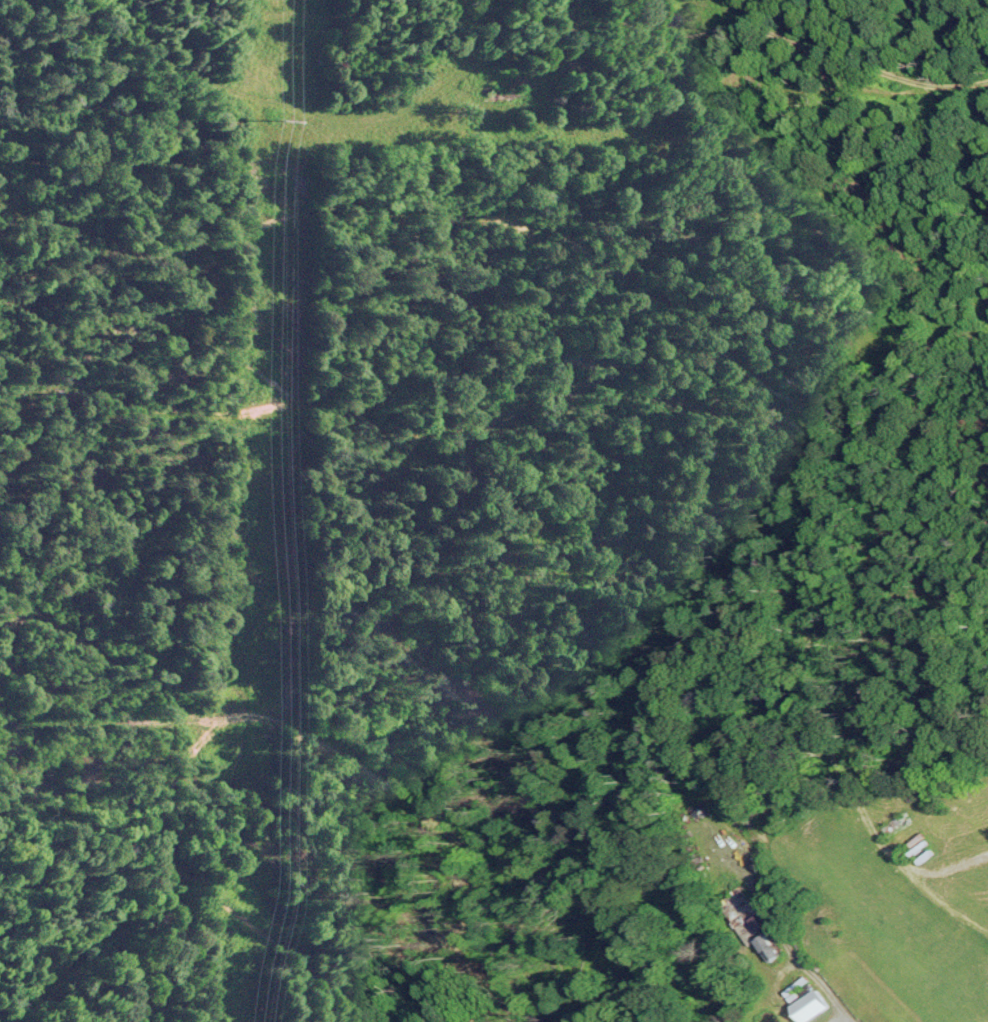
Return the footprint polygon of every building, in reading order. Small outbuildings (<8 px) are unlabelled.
[(776,958),(771,947),(766,949),(771,960),(776,958)]
